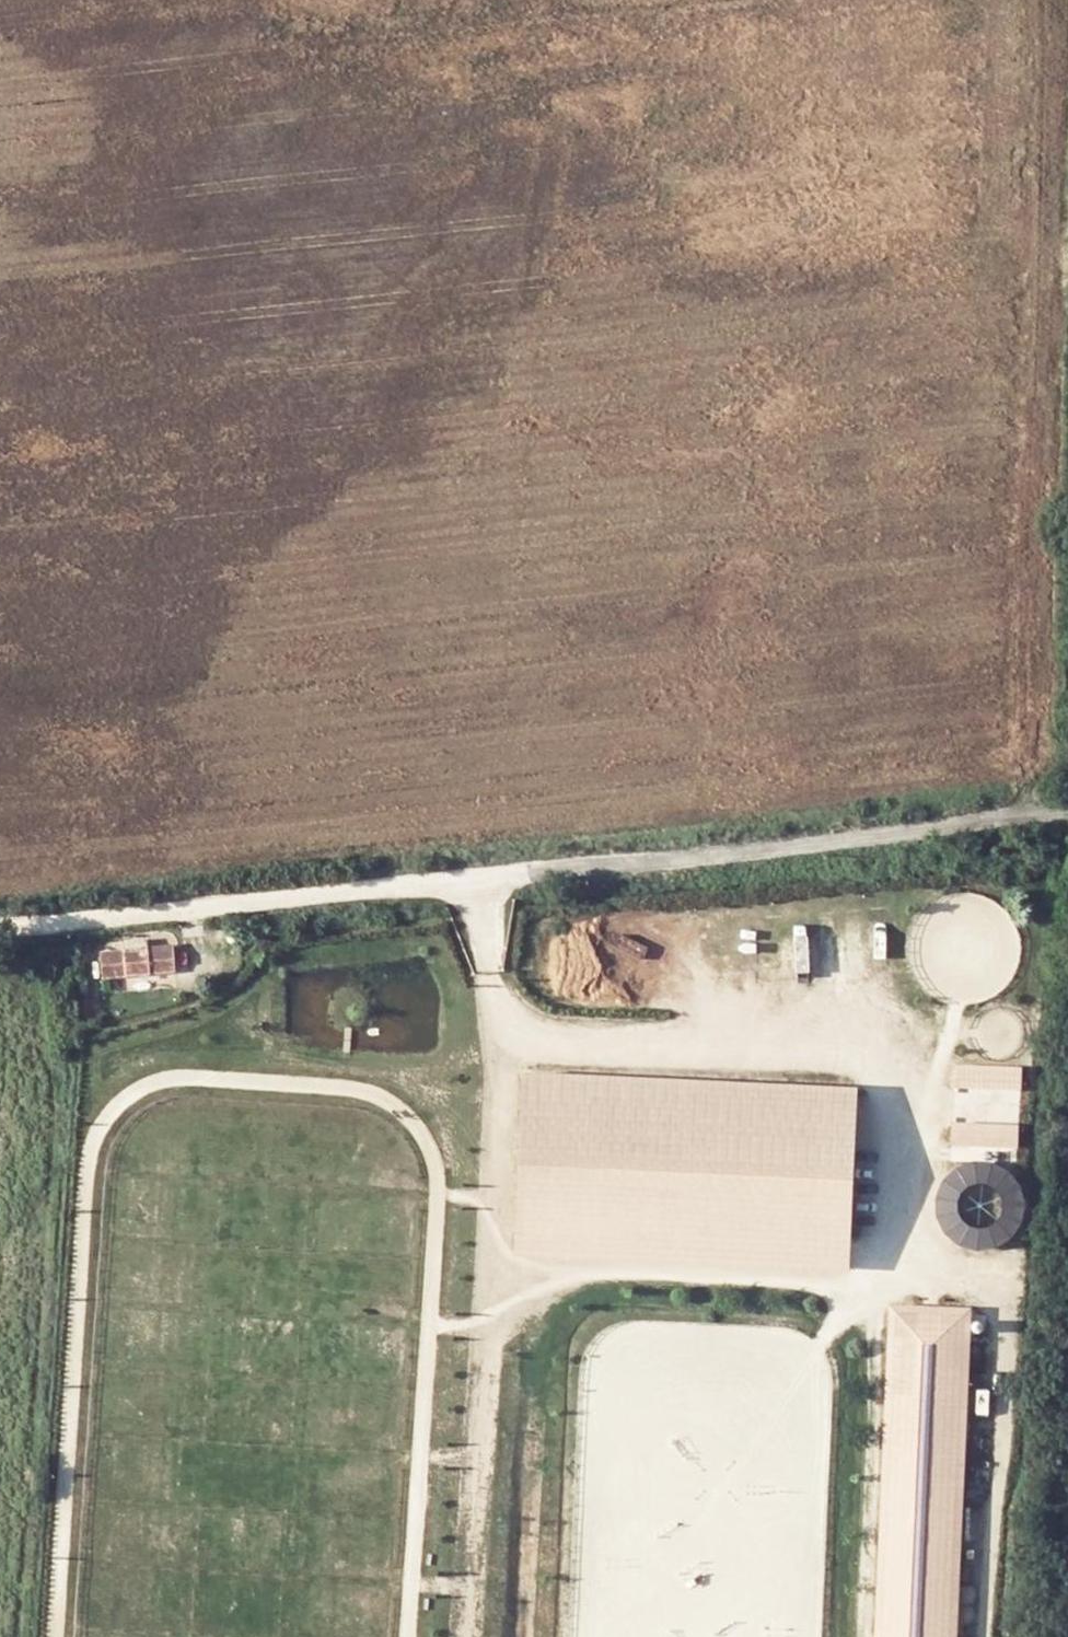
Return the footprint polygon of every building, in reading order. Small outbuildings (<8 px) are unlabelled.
[(100,947),(102,971),(174,965),(172,942),(147,943),(146,935),(122,937),(123,945),(100,947)] [(1024,1146),(1024,1063),(956,1063),(956,1146),(1024,1146)] [(860,1090),(525,1075),(517,1251),(852,1265),(860,1090)] [(1037,1220),(999,1149),(931,1185),(970,1256),(1037,1220)] [(893,1312),(878,1636),(949,1636),(963,1315),(893,1312)]
